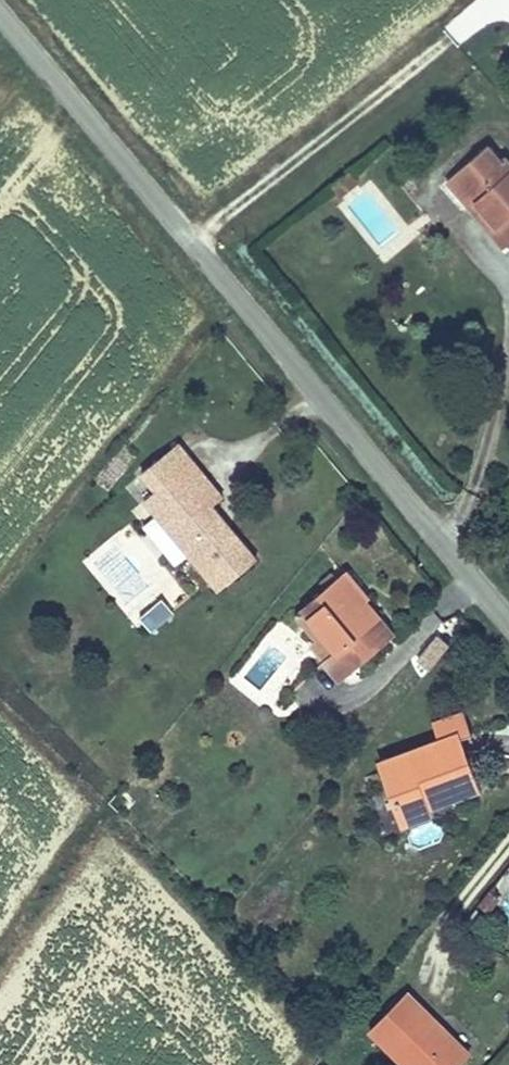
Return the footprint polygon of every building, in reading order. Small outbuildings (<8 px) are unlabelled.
[(484,203),(475,211),(503,244),(508,239),(508,159),(504,153),(499,157),(487,143),(455,169),(484,203)] [(446,177),(475,211),(484,203),(455,169),(446,177)] [(179,439),(157,457),(168,471),(170,469),(173,472),(193,457),(179,439)] [(170,469),(168,471),(157,457),(140,470),(155,488),(143,498),(155,513),(187,552),(216,589),(256,557),(212,502),(223,494),(193,457),(173,472),(170,469)] [(187,552),(155,513),(142,523),(174,563),(187,552)] [(338,576),(358,599),(364,594),(345,570),(338,576)] [(297,610),(333,652),(327,657),(322,661),(335,677),(394,628),(364,594),(358,599),(338,576),(297,610)] [(126,606),(143,635),(170,620),(154,590),(126,606)] [(327,657),(333,652),(297,610),(292,615),(327,657)] [(426,807),(422,795),(473,777),(455,727),(377,755),(401,822),(428,812),(426,807)] [(473,777),(422,795),(426,807),(477,788),(473,777)] [(408,829),(412,849),(441,843),(436,823),(408,829)] [(407,989),(371,1027),(411,1064),(453,1064),(469,1048),(407,989)]
